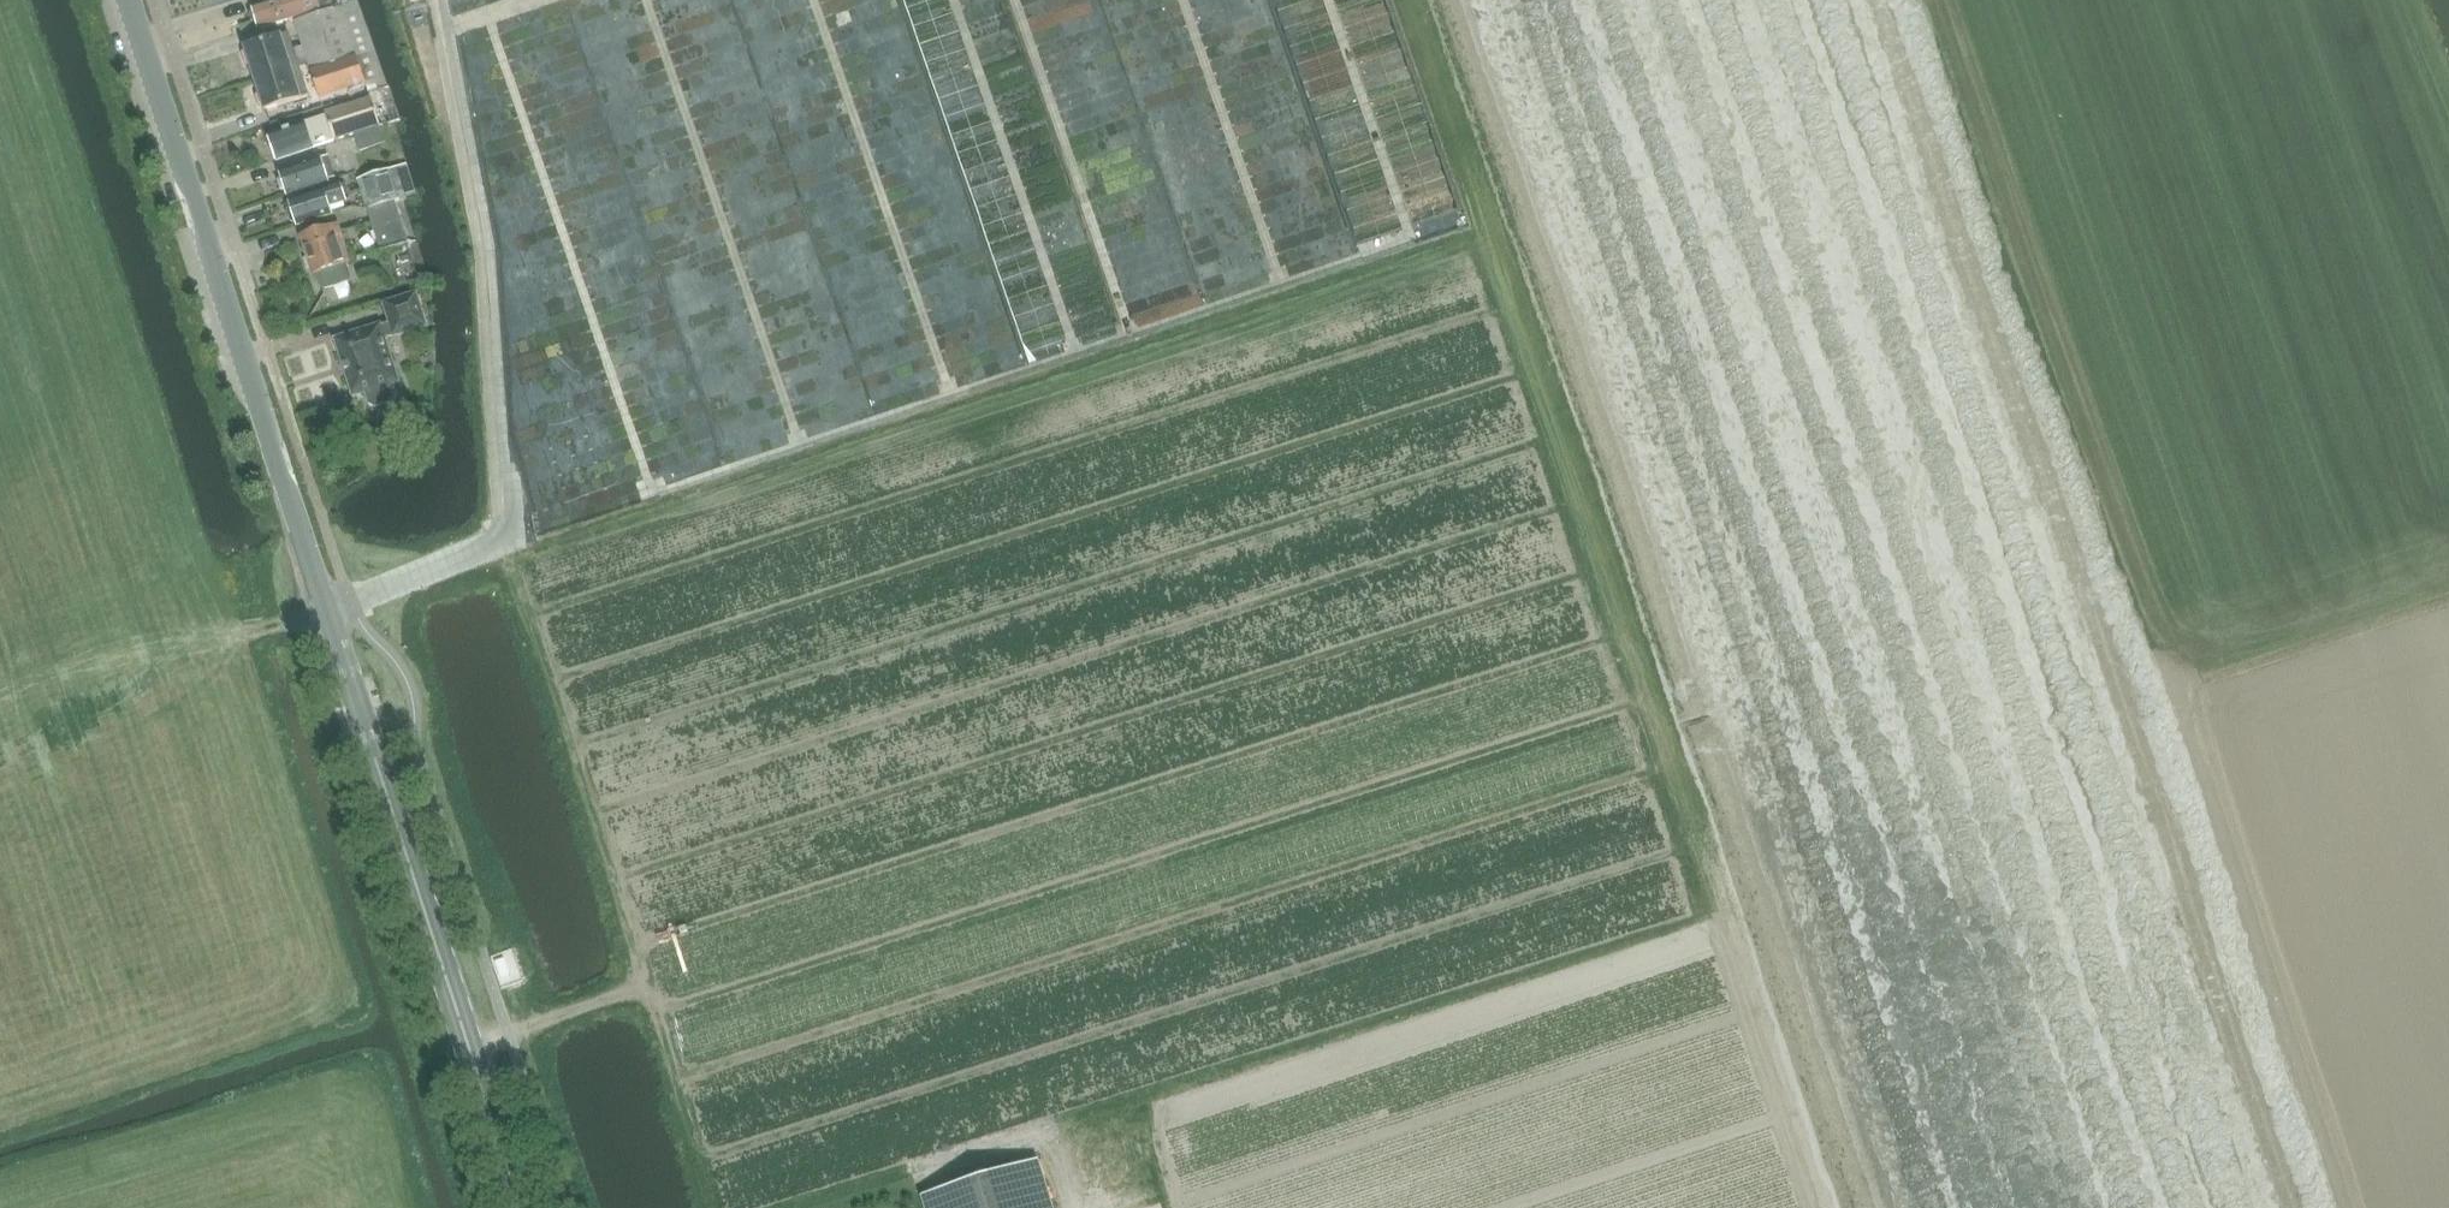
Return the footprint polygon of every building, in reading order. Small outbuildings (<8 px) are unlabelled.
[(252,6),(253,9),(249,12),(251,21),(256,21),(258,28),(348,2),(347,0),(271,0),(252,6)] [(294,21),(302,47),(307,62),(313,78),(319,98),(366,83),(340,6),(294,21)] [(255,79),(307,62),(302,47),(293,50),(289,34),(245,48),(255,79)] [(313,78),(307,62),(255,79),(264,110),(308,96),(304,82),(313,78)] [(379,126),(371,98),(325,113),(334,140),(379,126)] [(309,138),(321,133),(316,120),(304,124),(304,123),(267,136),(276,160),(312,148),(309,138)] [(379,128),(355,136),(361,152),(384,144),(379,128)] [(333,142),(339,159),(357,153),(351,135),(333,142)] [(321,157),(279,171),(281,177),(278,180),(281,189),(285,190),(287,196),(329,182),(321,157)] [(394,201),(395,202),(401,200),(390,169),(357,179),(367,210),(394,201)] [(345,186),(341,187),(340,184),(289,201),(291,208),(288,209),(287,212),(290,221),(293,223),(296,222),(297,225),(332,214),(331,212),(345,208),(344,203),(350,201),(345,186)] [(408,242),(395,202),(394,201),(367,210),(381,251),(408,242)] [(338,225),(301,237),(313,274),(316,274),(320,287),(324,289),(348,281),(350,277),(346,264),(349,263),(343,244),(344,244),(338,225)] [(354,397),(366,393),(371,408),(400,399),(395,383),(398,382),(384,338),(393,335),(393,336),(425,326),(415,294),(383,304),(389,324),(380,327),(379,325),(335,339),(333,339),(333,342),(334,342),(351,396),(351,398),(354,397)] [(2131,637),(2143,634),(2138,609),(2126,612),(2131,637)] [(509,975),(504,958),(495,961),(500,977),(509,975)] [(1033,1161),(923,1196),(927,1207),(1048,1207),(1033,1161)]
